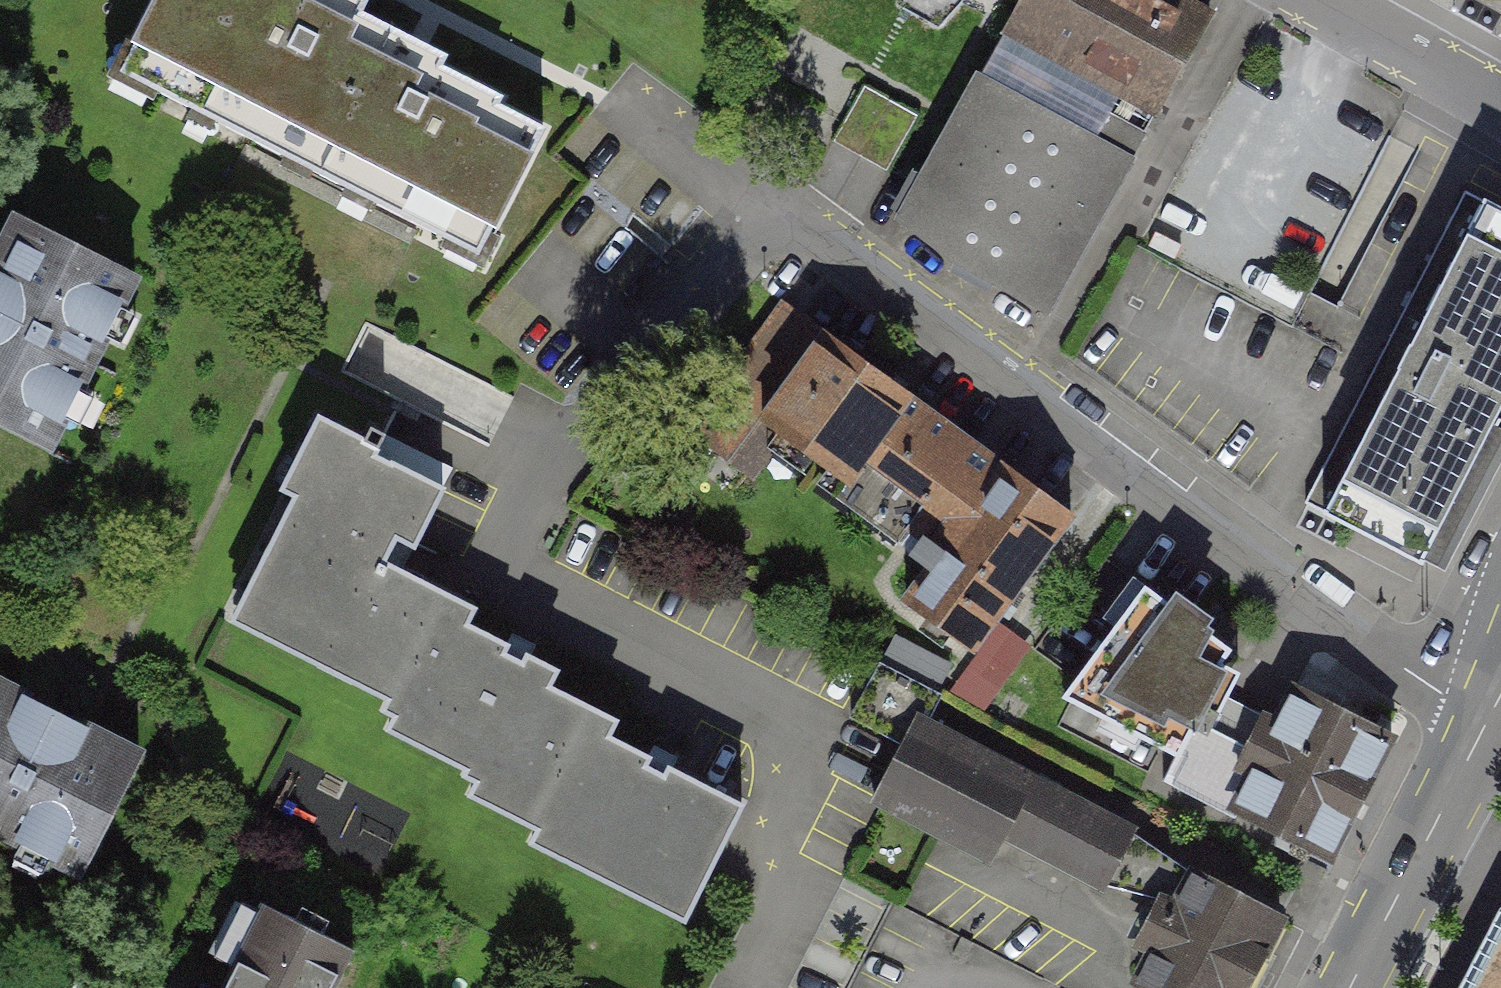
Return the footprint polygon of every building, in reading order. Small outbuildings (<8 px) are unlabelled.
[(292,142),(360,14),(367,0),(156,0),(133,45),(170,62),(156,92),(192,109),(202,89),(228,93),(214,120),(284,157),(292,142)] [(1184,0),(1022,0),(1005,32),(1155,112),(1209,14),(1184,0)] [(455,216),(489,233),(541,128),(497,105),(501,97),(440,67),(445,57),(360,14),(292,142),(318,155),(311,170),(346,188),(354,174),(376,185),(372,201),(444,238),(455,216)] [(1155,112),(1005,32),(901,218),(960,261),(1045,308),(1155,112)] [(864,86),(833,141),(885,170),(916,115),(864,86)] [(1500,404),(1500,208),(1465,190),(1383,350),(1499,408),(1500,404)] [(17,220),(0,254),(0,422),(47,445),(132,277),(17,220)] [(943,421),(784,304),(691,429),(752,475),(782,432),(880,506),(943,421)] [(438,397),(448,356),(414,348),(404,389),(438,397)] [(1421,562),(1499,408),(1383,350),(1306,503),(1324,511),(1323,513),(1421,562)] [(363,440),(319,419),(299,458),(312,464),(241,606),(362,666),(354,680),(390,698),(442,593),(421,582),(424,575),(402,564),(440,487),(374,455),(379,445),(385,433),(370,426),(363,440)] [(1071,515),(943,421),(880,506),(920,535),(908,553),(929,568),(905,599),(972,649),(1071,515)] [(1175,755),(1178,756),(1193,728),(1207,735),(1218,712),(1217,712),(1202,704),(1200,690),(1230,649),(1199,625),(1204,619),(1177,599),(1172,605),(1144,585),(1061,696),(1175,755)] [(472,607),(442,593),(390,698),(385,708),(441,736),(433,750),(468,767),(465,773),(534,806),(585,705),(546,686),(554,669),(526,655),(521,664),(502,655),(507,645),(464,624),(472,607)] [(881,663),(935,691),(948,664),(895,637),(881,663)] [(1130,829),(925,722),(940,694),(935,691),(881,663),(879,662),(850,716),(903,744),(875,797),(989,856),(1001,832),(1101,884),(1130,829)] [(0,684),(0,829),(79,869),(138,754),(0,684)] [(1329,856),(1391,735),(1373,726),(1380,714),(1364,706),(1357,719),(1294,686),(1276,722),(1225,696),(1217,712),(1218,712),(1207,735),(1193,728),(1178,756),(1175,755),(1162,779),(1234,816),(1238,810),(1296,840),(1290,851),(1305,859),(1311,847),(1329,856)] [(614,719),(585,705),(534,806),(527,820),(584,848),(577,862),(650,899),(656,886),(689,903),(739,803),(667,767),(663,776),(643,767),(648,757),(606,736),(614,719)] [(1280,917),(1194,872),(1177,905),(1163,897),(1140,941),(1154,949),(1138,980),(1153,987),(1243,987),(1280,917)] [(352,948),(259,901),(257,906),(260,907),(219,987),(332,987),(352,948)] [(1478,987),(1500,987),(1500,944),(1478,987)]
